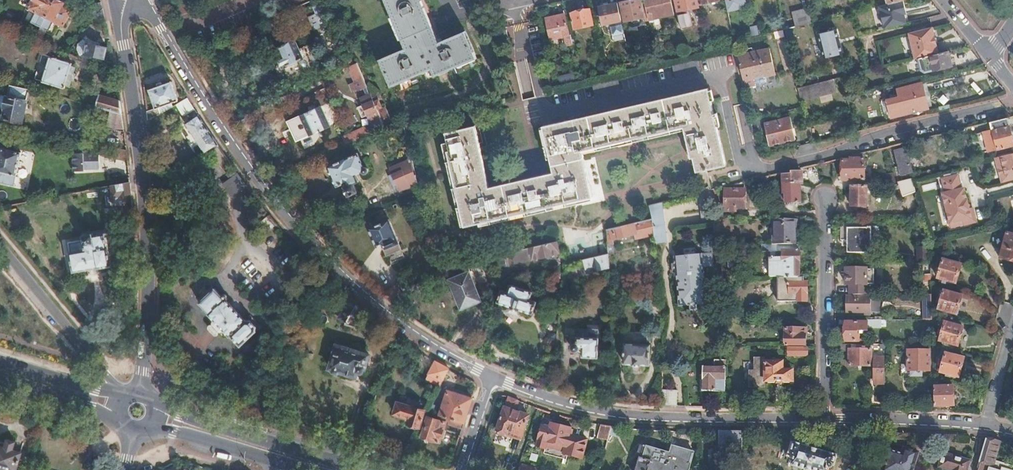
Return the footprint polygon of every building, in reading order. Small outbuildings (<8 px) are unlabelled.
[(56,0),(33,0),(28,8),(33,11),(27,20),(40,28),(44,22),(56,0)] [(73,13),(68,11),(68,9),(64,7),(66,3),(61,0),(56,0),(44,22),(35,38),(41,42),(48,31),(49,32),(54,24),(64,29),(73,13)] [(329,0),(325,0),(311,6),(316,18),(334,10),(329,0)] [(406,48),(380,59),(391,87),(432,70),(435,77),(477,59),(465,31),(429,46),(410,0),(386,0),(406,48)] [(648,21),(644,2),(641,2),(641,0),(628,0),(622,1),(626,21),(644,17),(646,21),(648,21)] [(671,0),(645,0),(649,16),(673,11),(671,0)] [(681,24),(693,22),(691,11),(693,11),(692,7),(699,6),(698,0),(675,0),(681,24)] [(700,11),(704,10),(703,3),(715,0),(698,0),(699,6),(700,11)] [(727,10),(746,6),(744,0),(725,0),(727,10)] [(907,0),(902,0),(893,2),(880,5),(886,28),(910,22),(908,13),(907,8),(909,7),(907,0)] [(102,9),(100,4),(99,2),(89,7),(89,13),(102,9)] [(604,23),(621,20),(617,2),(600,6),(604,23)] [(183,4),(174,8),(179,17),(187,14),(183,4)] [(792,12),(795,26),(810,22),(811,22),(808,8),(792,12)] [(104,15),(103,12),(102,9),(89,13),(90,25),(105,21),(104,15)] [(589,9),(571,12),(575,29),(593,25),(589,9)] [(561,45),(572,43),(570,35),(568,35),(564,14),(546,18),(550,39),(559,37),(561,45)] [(613,41),(627,40),(625,24),(612,26),(613,41)] [(505,26),(494,28),(497,39),(507,37),(505,26)] [(911,33),(918,59),(922,58),(942,53),(935,27),(911,33)] [(821,34),(827,58),(845,53),(839,29),(821,34)] [(280,82),(319,64),(309,43),(299,48),(295,40),(274,49),(277,57),(270,60),(280,82)] [(85,56),(87,45),(83,41),(77,46),(76,52),(79,58),(81,58),(85,56)] [(103,64),(106,49),(87,45),(85,56),(95,57),(95,63),(103,64)] [(752,53),(746,55),(736,57),(744,88),(766,83),(764,77),(774,74),(768,49),(752,53)] [(955,65),(951,51),(942,53),(922,58),(925,68),(928,67),(928,70),(936,68),(937,69),(955,65)] [(65,88),(73,65),(52,58),(44,81),(65,88)] [(925,68),(922,58),(916,60),(918,70),(925,68)] [(366,86),(356,62),(345,67),(356,91),(366,86)] [(797,87),(800,100),(837,91),(834,78),(797,87)] [(159,114),(161,113),(159,107),(178,100),(171,81),(148,90),(154,108),(146,111),(147,120),(159,114)] [(891,98),(894,108),(897,116),(932,108),(926,82),(902,88),(904,95),(891,98)] [(23,122),(29,89),(11,85),(3,118),(23,122)] [(696,172),(702,171),(707,169),(725,165),(707,86),(567,119),(567,120),(540,126),(541,127),(548,159),(551,173),(488,188),(473,126),(444,133),(446,143),(448,150),(445,151),(462,224),(463,225),(477,222),(591,195),(581,153),(581,151),(683,127),(684,130),(691,159),(693,158),(696,172)] [(121,113),(119,101),(99,95),(95,106),(103,108),(111,110),(121,113)] [(383,127),(370,95),(360,99),(362,104),(357,107),(362,118),(367,116),(374,131),(383,127)] [(195,109),(192,105),(188,98),(177,103),(185,115),(195,109)] [(330,124),(322,105),(290,119),(298,138),(330,124)] [(121,113),(111,110),(107,125),(123,130),(122,119),(121,113)] [(218,145),(212,135),(202,120),(199,115),(185,124),(204,154),(209,150),(218,145)] [(789,116),(765,122),(770,143),(794,137),(789,116)] [(990,122),(992,129),(985,131),(989,150),(1012,145),(1012,139),(1008,118),(990,122)] [(548,159),(541,127),(537,128),(545,160),(548,159)] [(581,153),(684,130),(683,127),(581,151),(581,153)] [(459,224),(462,224),(445,151),(448,150),(446,143),(441,144),(459,224)] [(227,159),(219,146),(218,145),(209,150),(224,171),(232,166),(227,159)] [(126,155),(125,149),(114,147),(113,156),(126,159),(126,155)] [(913,171),(907,147),(896,150),(898,159),(901,174),(913,171)] [(23,153),(0,148),(0,182),(16,186),(23,153)] [(89,158),(89,151),(83,150),(74,153),(74,169),(84,169),(84,158),(89,158)] [(330,164),(339,184),(344,181),(349,192),(360,187),(355,177),(364,172),(354,152),(330,164)] [(995,157),(1002,181),(1012,178),(1012,153),(995,157)] [(864,180),(864,158),(850,158),(850,160),(842,160),(842,180),(864,180)] [(399,191),(417,182),(415,174),(413,175),(407,160),(389,167),(399,191)] [(702,171),(706,191),(712,190),(707,169),(702,171)] [(111,179),(122,180),(122,170),(112,170),(111,179)] [(247,187),(242,181),(234,170),(226,175),(238,193),(247,187)] [(803,185),(803,172),(793,173),(793,175),(783,175),(784,193),(780,193),(781,203),(801,202),(801,184),(803,185)] [(885,185),(898,185),(900,184),(899,182),(898,182),(895,172),(882,177),(885,185)] [(958,176),(942,180),(945,194),(943,195),(946,207),(944,207),(949,225),(963,221),(964,225),(976,223),(973,208),(969,209),(964,189),(961,190),(958,176)] [(916,192),(911,179),(899,182),(900,184),(898,185),(902,196),(916,192)] [(130,192),(129,185),(129,181),(109,185),(110,190),(112,189),(114,196),(130,192)] [(852,186),(851,186),(851,206),(866,206),(867,187),(852,186)] [(706,191),(699,193),(703,223),(716,221),(716,218),(714,202),(712,189),(712,190),(706,191)] [(744,208),(745,189),(726,190),(726,210),(736,210),(736,207),(744,208)] [(591,198),(591,195),(477,222),(478,225),(591,198)] [(652,219),(652,222),(654,237),(662,236),(657,202),(650,204),(652,219)] [(274,227),(266,217),(255,227),(263,236),(274,227)] [(774,243),(794,244),(794,219),(774,219),(774,243)] [(389,220),(369,228),(376,246),(383,243),(385,246),(383,246),(387,256),(389,261),(404,255),(402,250),(399,244),(389,220)] [(847,241),(847,244),(847,253),(864,253),(864,255),(866,255),(867,253),(870,253),(869,255),(871,255),(871,246),(870,246),(870,228),(867,227),(867,221),(860,221),(860,224),(841,224),(841,241),(847,241)] [(607,229),(607,239),(619,237),(619,238),(629,236),(629,235),(636,233),(634,223),(607,229)] [(110,247),(108,233),(95,235),(94,233),(81,235),(81,237),(67,240),(72,270),(96,266),(96,267),(110,265),(108,247),(110,247)] [(551,253),(559,251),(556,241),(513,251),(515,262),(533,258),(533,257),(540,255),(540,256),(552,254),(551,253)] [(793,276),(800,274),(800,244),(794,244),(774,243),(767,243),(767,256),(782,257),(782,276),(793,276)] [(926,248),(916,248),(917,261),(926,261),(926,248)] [(558,267),(565,269),(565,263),(567,253),(560,251),(558,267)] [(608,253),(582,259),(586,272),(609,267),(608,253)] [(743,268),(743,253),(729,253),(728,267),(743,268)] [(674,258),(678,304),(680,305),(690,304),(690,308),(696,307),(696,304),(705,303),(705,297),(702,256),(674,258)] [(936,280),(954,285),(959,265),(941,260),(938,269),(935,268),(934,273),(937,274),(936,280)] [(443,268),(461,308),(482,299),(466,262),(443,268)] [(865,270),(865,269),(845,269),(845,284),(848,284),(848,294),(865,294),(865,284),(865,270)] [(543,284),(515,274),(508,291),(502,289),(498,301),(512,306),(512,308),(519,310),(520,309),(532,314),(543,284)] [(805,300),(806,280),(801,280),(801,277),(788,276),(781,278),(777,279),(776,300),(805,300)] [(399,295),(402,293),(397,285),(381,294),(386,298),(389,300),(399,295)] [(244,321),(225,300),(226,298),(227,297),(227,296),(225,294),(223,294),(222,294),(220,295),(214,289),(199,303),(209,313),(207,315),(227,336),(229,335),(240,346),(255,331),(255,326),(250,320),(244,321)] [(938,306),(937,311),(955,316),(960,297),(942,292),(940,301),(937,300),(935,305),(938,306)] [(931,319),(930,295),(921,294),(922,319),(931,319)] [(880,312),(880,297),(845,296),(845,312),(880,312)] [(356,321),(362,311),(349,299),(335,316),(342,319),(342,320),(351,324),(351,326),(352,327),(353,328),(354,329),(355,328),(357,328),(357,326),(357,325),(357,323),(356,321)] [(892,327),(892,319),(867,319),(867,321),(845,321),(845,341),(861,342),(861,338),(858,338),(858,331),(866,331),(866,327),(892,327)] [(962,329),(943,323),(941,332),(937,331),(936,336),(939,337),(938,342),(956,347),(962,329)] [(784,344),(803,344),(804,335),(802,335),(802,328),(784,328),(784,344)] [(645,334),(621,333),(620,343),(623,344),(623,362),(631,362),(631,364),(639,365),(639,363),(648,363),(649,344),(645,344),(645,334)] [(597,358),(598,340),(574,339),(573,350),(573,351),(572,352),(571,354),(571,355),(571,356),(572,357),(574,358),(575,359),(577,358),(578,357),(579,356),(579,353),(581,353),(581,358),(597,358)] [(364,368),(366,362),(369,361),(370,358),(367,356),(368,354),(337,345),(329,368),(332,369),(332,371),(337,372),(339,371),(355,376),(357,371),(361,372),(362,368),(364,368)] [(806,355),(806,347),(786,346),(786,354),(806,355)] [(869,366),(870,349),(848,348),(848,365),(869,366)] [(928,350),(907,349),(907,370),(928,370),(928,350)] [(963,359),(945,354),(942,363),(939,362),(938,366),(941,367),(939,373),(958,378),(963,359)] [(790,380),(791,369),(781,369),(781,362),(765,361),(765,357),(753,357),(753,371),(750,370),(749,378),(748,378),(748,387),(765,387),(765,380),(790,380)] [(883,382),(883,360),(874,360),(874,380),(879,380),(879,382),(883,382)] [(439,386),(445,376),(448,370),(445,368),(435,363),(435,362),(426,379),(439,386)] [(724,392),(725,366),(702,366),(702,391),(724,392)] [(953,406),(953,387),(934,387),(934,390),(934,407),(953,406)] [(463,423),(470,404),(471,398),(446,390),(438,415),(449,418),(463,423)] [(676,406),(676,391),(661,391),(661,406),(662,406),(676,406)] [(522,438),(529,417),(516,412),(520,401),(510,398),(508,397),(497,429),(522,438)] [(418,426),(423,411),(396,403),(393,414),(395,414),(395,416),(401,418),(402,417),(408,419),(407,423),(409,424),(409,425),(410,426),(411,427),(413,427),(414,427),(415,426),(416,426),(418,426)] [(445,421),(428,416),(422,437),(439,442),(445,421)] [(462,428),(463,423),(449,418),(448,424),(462,428)] [(572,431),(551,424),(550,428),(541,425),(535,445),(543,448),(544,446),(562,452),(562,454),(580,459),(585,442),(570,437),(572,431)] [(608,439),(612,427),(607,426),(601,425),(598,436),(608,439)] [(743,446),(743,432),(737,432),(720,432),(720,446),(743,446)] [(22,454),(14,451),(16,443),(8,440),(5,448),(0,446),(0,469),(17,469),(22,454)] [(1002,467),(1003,464),(994,461),(1000,442),(993,441),(987,440),(979,466),(979,467),(987,469),(988,468),(995,469),(1011,469),(1002,467)] [(837,456),(796,442),(792,452),(796,454),(792,464),(806,468),(805,469),(832,469),(837,456)] [(693,452),(673,446),(670,455),(647,448),(644,459),(640,458),(637,469),(688,469),(693,452)] [(918,453),(904,448),(903,454),(890,450),(884,469),(913,469),(918,453)] [(970,462),(944,454),(940,468),(947,469),(968,469),(970,462)]
